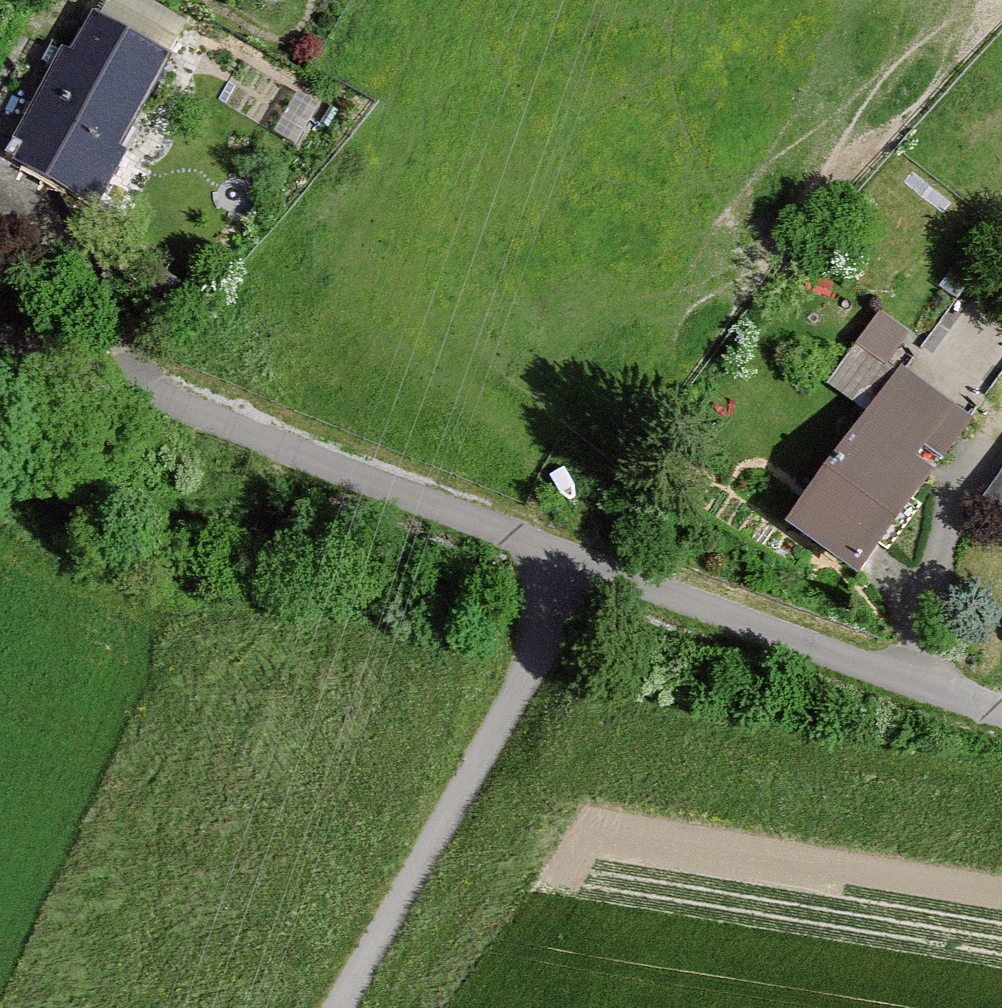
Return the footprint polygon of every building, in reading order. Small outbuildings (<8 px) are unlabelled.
[(50,59),(0,155),(0,166),(74,205),(84,186),(103,196),(171,66),(89,23),(66,68),(50,59)] [(879,303),(843,366),(878,385),(914,322),(879,303)] [(949,414),(895,375),(781,531),(853,583),(926,483),(908,470),(949,414)] [(986,487),(1001,499),(1001,466),(986,487)]
